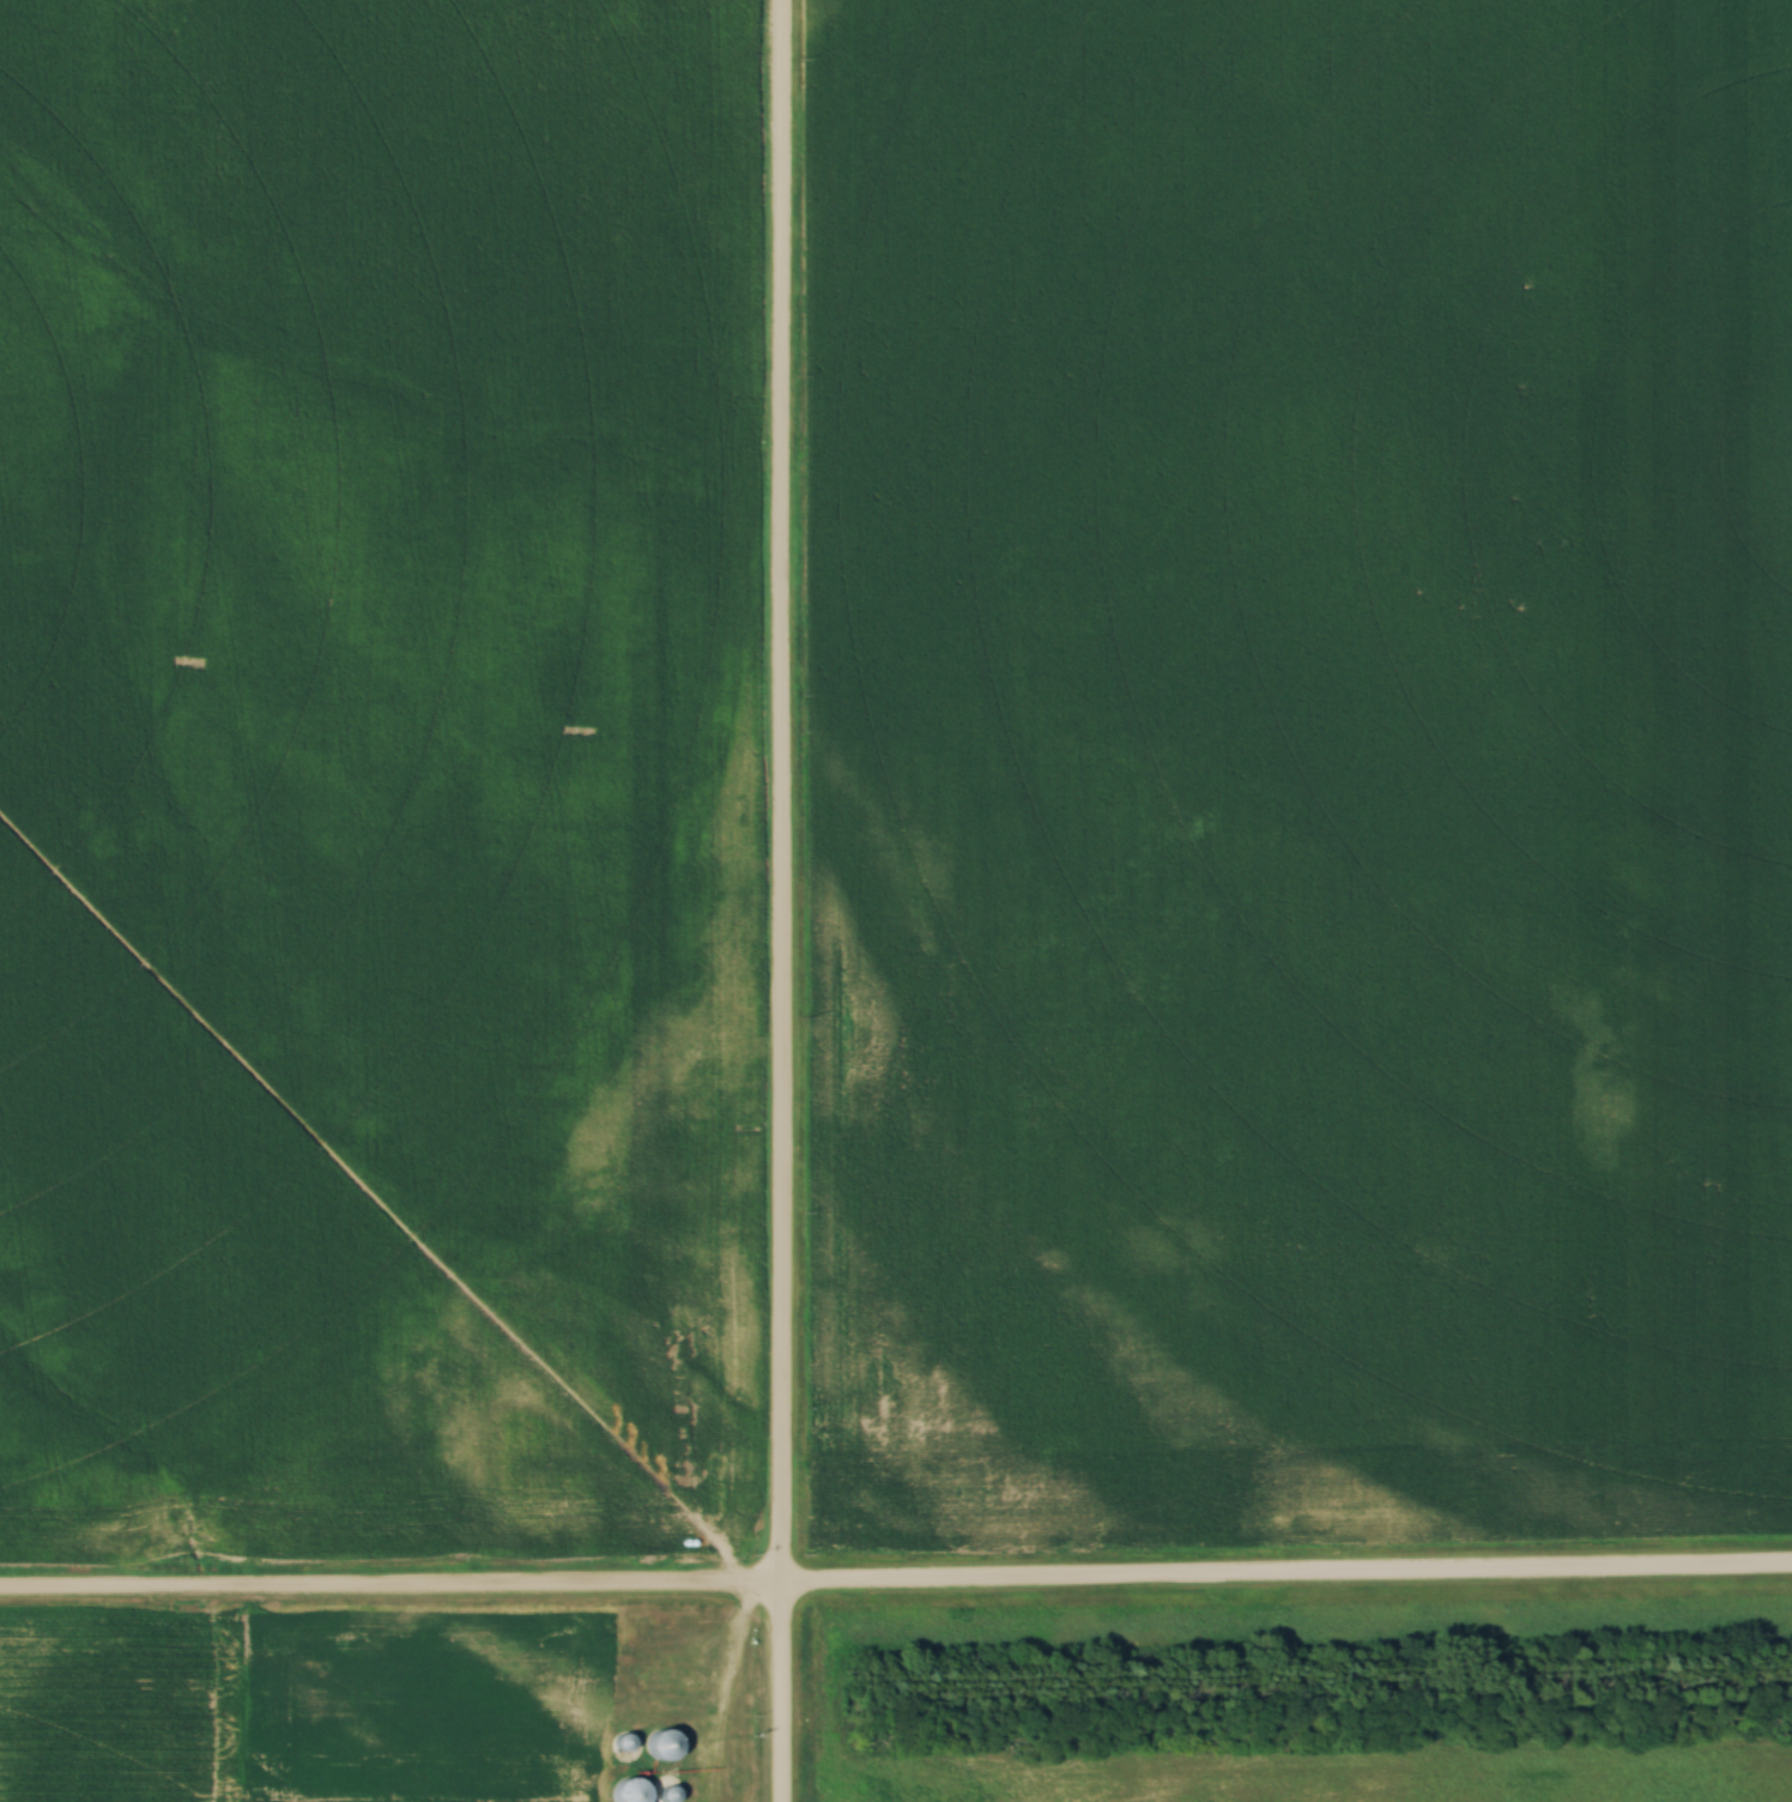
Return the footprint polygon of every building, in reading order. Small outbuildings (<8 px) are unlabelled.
[(659,1764),(674,1744),(654,1729),(639,1750),(659,1764)] [(610,1747),(619,1753),(627,1741),(618,1735),(610,1747)] [(616,1801),(643,1801),(629,1778),(609,1790),(616,1801)] [(660,1785),(655,1801),(656,1801),(669,1801),(673,1789),(660,1785)]
